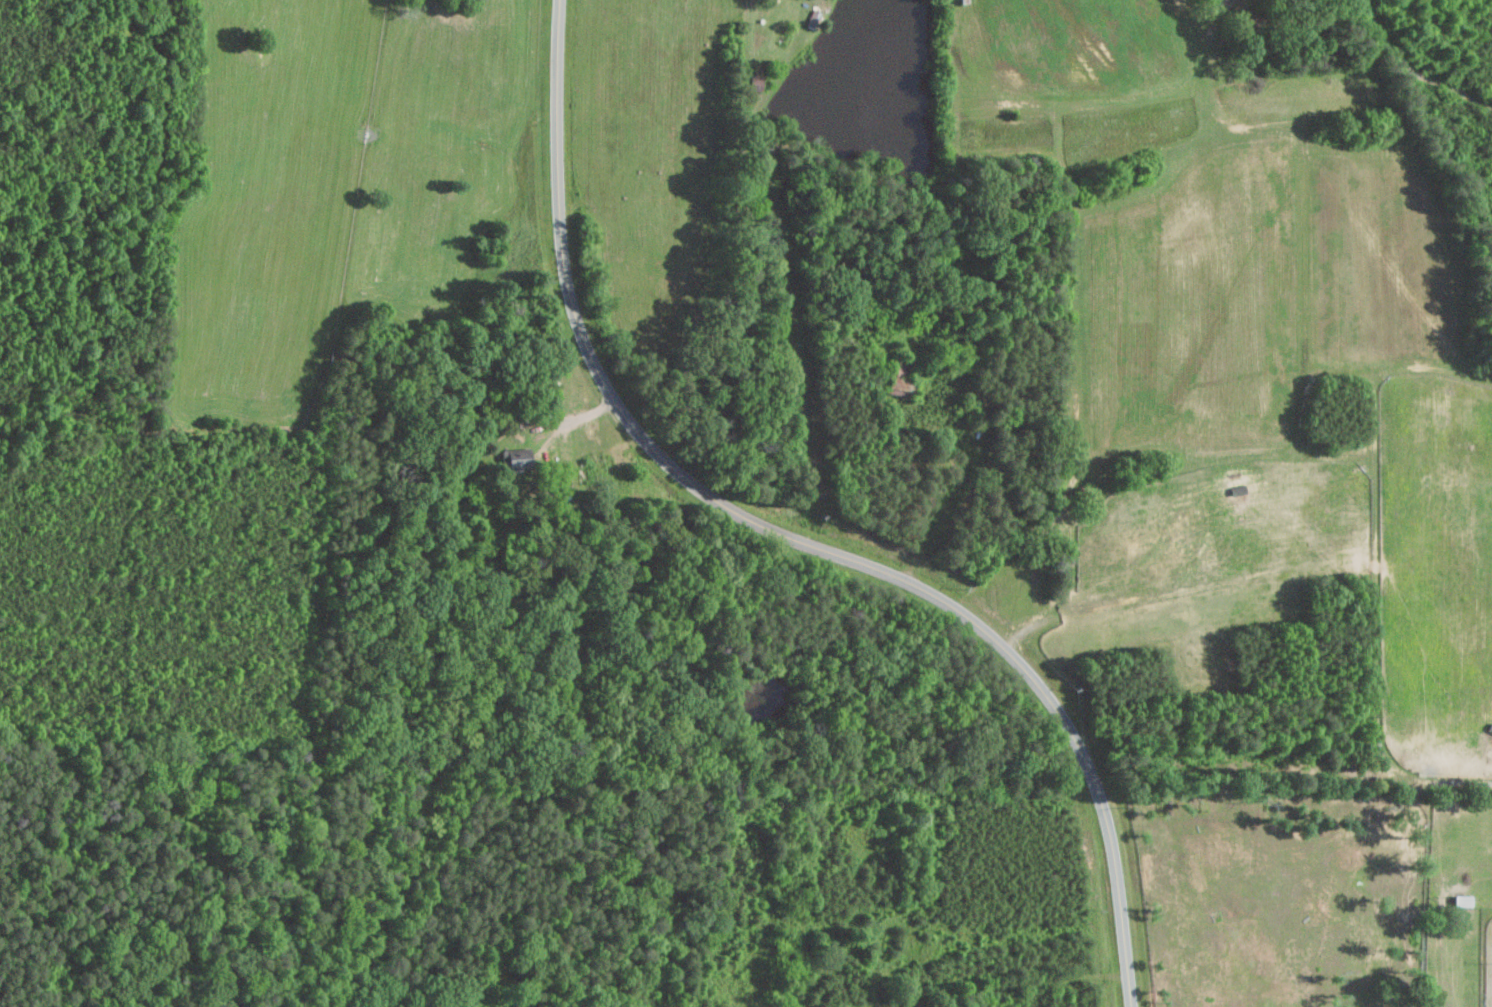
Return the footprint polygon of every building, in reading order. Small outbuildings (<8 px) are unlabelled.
[(886,394),(910,395),(910,379),(886,379),(886,394)] [(501,468),(529,468),(528,449),(501,450),(501,468)]
